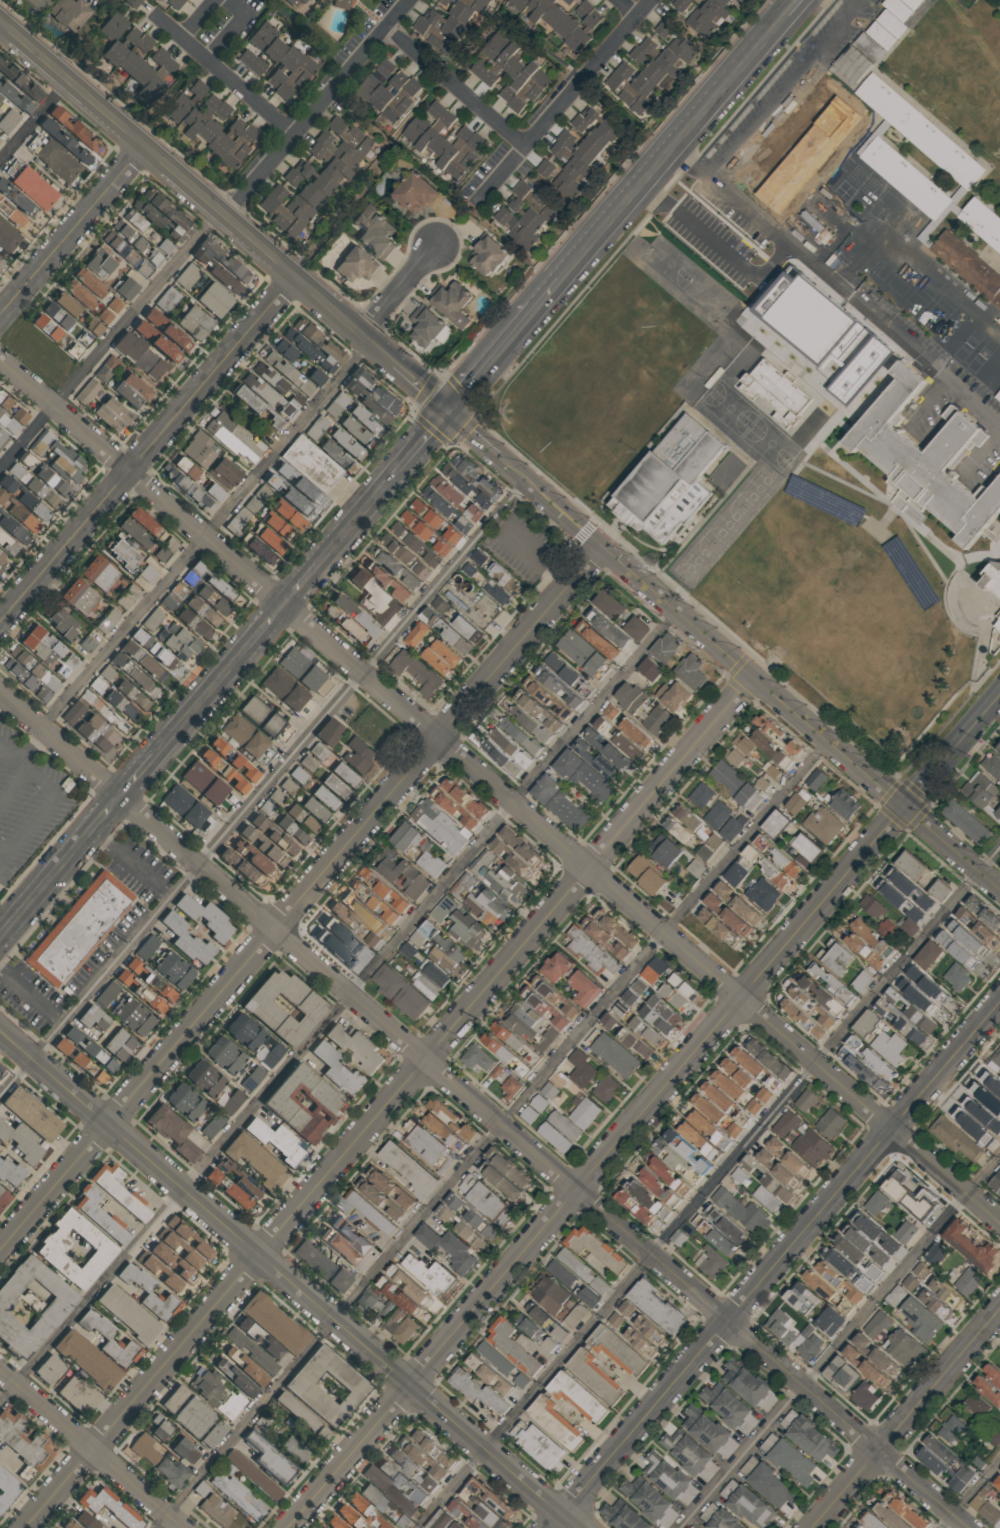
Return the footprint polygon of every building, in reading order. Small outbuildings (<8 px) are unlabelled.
[(38,12),(23,0),(52,0),(45,8),(43,6),(38,12)] [(47,11),(57,0),(71,0),(72,1),(73,0),(82,0),(86,3),(84,5),(91,11),(72,33),(63,25),(62,26),(51,17),(52,16),(47,11)] [(98,31),(124,0),(141,0),(124,20),(129,23),(111,42),(98,31)] [(165,1),(166,0),(186,0),(176,10),(165,1)] [(302,15),(308,2),(309,0),(286,0),(302,15)] [(331,7),(333,0),(350,0),(348,10),(331,7)] [(445,7),(436,0),(459,0),(475,11),(466,25),(448,14),(453,7),(448,3),(445,7)] [(480,14),(459,0),(489,0),(480,14)] [(507,2),(509,0),(533,0),(521,14),(507,2)] [(528,6),(533,0),(558,0),(538,25),(529,19),(535,12),(528,6)] [(543,19),(558,0),(574,0),(569,6),(565,11),(569,15),(556,31),(543,19)] [(570,15),(584,0),(586,0),(595,7),(567,40),(556,31),(569,15),(570,15)] [(671,4),(675,0),(687,0),(717,25),(705,40),(684,22),(691,14),(685,9),(681,13),(671,4)] [(699,9),(707,0),(716,0),(731,12),(725,19),(717,13),(711,20),(699,9)] [(878,62),(908,26),(904,23),(923,0),(885,0),(883,3),(885,5),(854,42),(878,62)] [(433,8),(443,15),(442,16),(447,20),(451,15),(468,27),(458,42),(428,20),(431,15),(429,14),(433,8)] [(590,14),(594,18),(596,16),(601,20),(608,25),(580,55),(565,42),(579,26),(584,30),(588,26),(583,21),(590,14)] [(421,16),(460,43),(450,58),(426,41),(430,36),(426,33),(424,36),(412,28),(421,16)] [(623,60),(635,71),(626,80),(630,84),(653,59),(648,55),(639,65),(627,55),(635,45),(637,46),(646,36),(657,46),(654,48),(661,54),(667,47),(677,34),(673,30),(663,39),(653,30),(662,19),(702,55),(691,67),(683,60),(676,68),(680,71),(675,78),(667,71),(644,98),(649,103),(639,114),(603,82),(623,60)] [(278,32),(247,68),(236,59),(246,47),(249,50),(253,46),(247,41),(264,21),(278,32)] [(142,33),(114,67),(100,56),(114,39),(119,43),(123,39),(121,38),(132,25),(142,33)] [(514,44),(482,81),(469,70),(478,59),(485,65),(489,60),(480,51),(497,31),(514,44)] [(153,41),(143,53),(140,50),(135,55),(144,63),(131,78),(116,64),(143,33),(153,41)] [(287,46),(274,63),(263,54),(259,59),(267,65),(257,77),(247,68),(274,36),(287,46)] [(831,65),(854,85),(874,63),(851,43),(831,65)] [(303,56),(289,72),(284,68),(280,72),(285,76),(275,88),(266,80),(275,68),(277,69),(281,65),(276,61),(290,44),(303,56)] [(514,44),(519,49),(513,55),(522,63),(511,76),(502,68),(496,75),(499,78),(489,89),(482,81),(514,44)] [(169,54),(141,87),(132,78),(159,46),(169,54)] [(268,65),(247,47),(237,58),(258,76),(268,65)] [(305,55),(317,66),(311,73),(299,89),(287,79),(284,82),(293,90),(284,100),(273,91),(305,55)] [(167,57),(181,67),(156,97),(149,93),(142,100),(135,93),(167,57)] [(36,104),(0,73),(0,58),(43,95),(36,104)] [(365,104),(350,92),(368,72),(371,74),(385,58),(396,67),(365,104)] [(533,60),(540,66),(507,104),(498,95),(507,85),(510,87),(516,80),(511,76),(522,63),(527,67),(533,60)] [(538,68),(551,80),(532,102),(529,100),(517,115),(506,105),(538,68)] [(397,73),(402,78),(400,80),(405,84),(381,112),(367,102),(382,84),(386,88),(391,84),(389,82),(397,73)] [(969,189),(987,166),(871,73),(855,92),(885,117),(855,154),(940,222),(958,200),(880,138),(890,125),(969,189)] [(380,114),(411,77),(422,86),(409,101),(412,103),(393,125),(380,114)] [(208,87),(176,124),(162,112),(180,92),(190,101),(194,95),(187,89),(197,78),(208,87)] [(4,96),(0,93),(0,84),(3,80),(16,91),(12,95),(17,99),(21,95),(34,107),(26,116),(4,96)] [(220,101),(188,139),(181,133),(187,126),(180,120),(191,107),(199,114),(205,107),(201,103),(210,93),(220,101)] [(232,108),(217,125),(221,128),(206,143),(194,133),(221,100),(232,108)] [(414,147),(399,134),(417,113),(427,122),(432,116),(426,111),(435,100),(446,110),(414,147)] [(55,105),(68,116),(63,120),(69,125),(73,121),(89,135),(86,139),(88,141),(92,138),(101,146),(94,154),(48,114),(55,105)] [(612,142),(596,128),(600,123),(595,119),(591,124),(579,114),(588,105),(599,115),(598,116),(603,120),(607,115),(624,129),(612,142)] [(23,116),(12,107),(1,118),(12,128),(23,116)] [(446,110),(455,118),(447,129),(444,127),(438,133),(447,140),(435,153),(427,146),(420,153),(414,147),(446,110)] [(578,113),(610,140),(600,152),(584,139),(594,128),(589,124),(581,133),(569,123),(578,113)] [(363,156),(325,125),(335,114),(346,123),(343,127),(347,130),(351,125),(374,143),(363,156)] [(38,125),(44,117),(57,128),(54,131),(59,135),(62,132),(75,143),(72,147),(77,151),(81,147),(94,158),(86,167),(38,125)] [(241,129),(218,158),(204,146),(218,130),(223,134),(227,129),(226,128),(233,119),(239,123),(237,126),(241,129)] [(248,123),(259,132),(249,143),(247,141),(244,145),(249,149),(237,163),(238,163),(230,171),(217,159),(248,123)] [(464,125),(474,133),(442,170),(435,165),(441,158),(435,153),(447,140),(456,148),(458,145),(454,141),(457,138),(454,136),(464,125)] [(323,128),(333,138),(329,143),(334,148),(342,140),(353,149),(354,149),(363,156),(350,171),(313,140),(323,128)] [(564,129),(576,139),(573,142),(578,146),(585,139),(610,161),(598,175),(555,139),(564,129)] [(443,169),(475,132),(486,141),(477,151),(475,150),(471,154),(475,158),(464,171),(465,172),(457,181),(443,169)] [(47,138),(82,168),(68,185),(33,155),(47,138)] [(557,140),(598,175),(591,182),(581,173),(577,177),(564,167),(566,164),(563,162),(560,159),(549,150),(557,140)] [(315,141),(352,173),(346,180),(339,174),(334,180),(321,170),(327,163),(320,158),(317,161),(306,151),(315,141)] [(544,158),(560,171),(564,167),(577,178),(575,180),(591,193),(579,207),(534,170),(544,158)] [(300,168),(299,166),(304,161),(312,169),(311,170),(316,175),(320,170),(336,182),(324,197),(296,172),(300,168)] [(10,181),(24,165),(59,194),(45,211),(10,181)] [(290,167),(322,195),(312,206),(297,192),(298,191),(281,178),(290,167)] [(412,170),(439,193),(425,208),(423,206),(415,216),(391,195),(412,170)] [(27,217),(0,194),(0,178),(35,208),(27,217)] [(512,190),(521,180),(531,189),(535,192),(537,189),(559,208),(548,222),(512,190)] [(277,183),(287,192),(281,199),(287,204),(297,192),(312,206),(311,207),(315,211),(304,224),(268,192),(277,183)] [(148,186),(170,207),(166,211),(171,215),(175,210),(194,226),(187,235),(140,196),(148,186)] [(268,192),(304,224),(292,238),(270,220),(272,218),(268,214),(258,205),(268,192)] [(974,195),(957,216),(999,252),(999,217),(974,195)] [(507,205),(512,200),(514,201),(518,197),(525,203),(520,208),(525,212),(530,207),(546,221),(535,234),(518,220),(522,216),(518,212),(516,213),(507,205)] [(17,229),(0,214),(0,198),(25,220),(17,229)] [(145,203),(172,226),(173,224),(186,235),(178,245),(164,234),(167,231),(161,227),(160,229),(143,215),(145,213),(140,209),(145,203)] [(502,206),(539,238),(525,255),(489,224),(494,218),(492,217),(502,206)] [(149,223),(133,208),(125,216),(141,232),(149,223)] [(377,214),(396,230),(388,240),(395,246),(382,263),(355,239),(363,231),(351,223),(358,214),(369,223),(377,214)] [(7,254),(0,248),(0,218),(22,238),(7,254)] [(175,244),(163,235),(154,246),(119,218),(111,228),(145,255),(143,257),(110,231),(102,240),(149,278),(175,244)] [(999,308),(999,272),(946,228),(929,249),(999,308)] [(198,245),(206,235),(251,275),(243,284),(198,245)] [(473,251),(478,256),(471,263),(487,278),(507,255),(486,236),(473,251)] [(353,245),(378,266),(366,281),(359,275),(356,279),(353,276),(348,282),(333,270),(353,245)] [(98,246),(107,253),(105,255),(115,263),(107,275),(99,268),(94,273),(84,264),(94,254),(92,253),(98,246)] [(202,250),(210,256),(208,258),(243,288),(236,297),(193,260),(202,250)] [(189,263),(201,273),(185,291),(173,280),(189,263)] [(108,290),(82,265),(74,274),(100,299),(108,290)] [(127,277),(138,287),(126,301),(117,293),(115,291),(127,277)] [(90,310),(98,301),(72,278),(64,286),(90,310)] [(212,282),(234,300),(217,319),(195,300),(212,282)] [(425,301),(440,284),(448,292),(456,283),(474,299),(460,314),(472,324),(463,334),(425,301)] [(169,286),(181,296),(165,313),(153,303),(169,286)] [(61,292),(82,309),(74,318),(53,301),(61,292)] [(108,305),(117,313),(125,303),(115,295),(108,305)] [(40,311),(32,325),(59,341),(74,317),(49,302),(43,312),(40,311)] [(191,304),(214,323),(197,342),(175,323),(191,304)] [(416,327),(409,320),(423,305),(447,327),(426,351),(408,335),(416,327)] [(151,308),(192,344),(184,353),(159,332),(163,327),(158,323),(154,327),(143,317),(151,308)] [(291,326),(299,316),(346,356),(338,366),(291,326)] [(92,319),(103,328),(96,337),(85,328),(92,319)] [(182,356),(174,365),(150,343),(153,339),(147,334),(143,338),(132,329),(140,319),(182,356)] [(336,365),(329,374),(316,364),(318,362),(312,358),(310,360),(282,336),(290,326),(336,365)] [(113,348),(126,332),(135,339),(137,337),(147,345),(145,347),(158,358),(159,357),(170,367),(165,373),(163,371),(153,383),(113,348)] [(272,348),(281,338),(296,352),(288,362),(272,348)] [(262,358),(270,349),(280,358),(276,362),(279,365),(282,361),(298,374),(295,377),(301,382),(304,379),(314,389),(306,397),(262,358)] [(110,354),(120,363),(103,383),(93,374),(110,354)] [(814,398),(764,356),(739,386),(754,400),(759,394),(778,411),(773,416),(788,428),(814,398)] [(890,422),(925,379),(900,359),(891,371),(898,376),(844,442),(856,451),(859,447),(894,475),(891,478),(960,534),(956,539),(969,549),(999,511),(999,475),(981,499),(946,470),(971,439),(979,446),(989,434),(959,410),(926,451),(890,422)] [(348,375),(357,365),(403,405),(394,415),(348,375)] [(306,376),(314,368),(325,377),(317,386),(306,376)] [(239,381),(248,370),(294,410),(286,420),(276,411),(280,407),(273,401),(269,406),(239,381)] [(120,382),(128,372),(153,393),(144,403),(142,401),(135,410),(111,389),(119,380),(120,382)] [(90,378),(100,386),(83,407),(73,399),(90,378)] [(342,386),(349,378),(392,416),(386,425),(358,401),(361,398),(356,394),(353,396),(342,386)] [(230,393),(239,384),(283,422),(275,431),(265,423),(271,416),(263,408),(257,415),(230,393)] [(12,415),(6,410),(13,401),(0,389),(0,422),(14,435),(31,415),(20,405),(12,415)] [(336,423),(370,448),(378,438),(377,437),(386,425),(339,390),(325,410),(338,420),(336,423)] [(101,404),(108,396),(132,417),(117,434),(92,413),(100,403),(101,404)] [(202,427),(218,409),(249,435),(247,437),(253,443),(252,444),(261,452),(250,465),(235,452),(233,454),(202,427)] [(607,503),(639,530),(642,528),(663,546),(682,525),(685,526),(713,492),(699,480),(728,446),(686,410),(607,503)] [(190,436),(197,429),(211,441),(206,446),(214,454),(201,470),(180,451),(192,437),(190,436)] [(9,438),(0,448),(0,430),(9,438)] [(279,456),(299,433),(342,471),(323,493),(279,456)] [(52,439),(64,449),(66,447),(83,461),(75,471),(45,447),(52,439)] [(17,460),(26,451),(70,490),(62,500),(33,475),(38,468),(32,463),(27,469),(17,460)] [(55,455),(82,477),(75,485),(67,478),(65,481),(46,465),(55,455)] [(191,481),(172,464),(180,455),(199,471),(191,481)] [(207,472),(222,455),(243,474),(231,487),(230,486),(227,489),(207,472)] [(457,468),(464,459),(478,472),(474,477),(479,481),(484,476),(504,493),(496,502),(457,468)] [(442,466),(446,462),(494,502),(487,511),(484,508),(482,510),(439,473),(443,468),(442,466)] [(168,474),(168,469),(170,466),(211,501),(205,508),(197,501),(195,503),(169,480),(171,477),(168,474)] [(8,494),(0,487),(0,481),(6,474),(51,513),(43,523),(16,500),(21,493),(17,487),(15,485),(8,494)] [(431,484),(438,475),(484,514),(476,523),(431,484)] [(211,481),(225,493),(217,502),(203,491),(211,481)] [(245,505),(254,513),(273,492),(263,484),(245,505)] [(421,495),(428,487),(473,526),(467,534),(456,524),(460,520),(452,512),(447,518),(421,495)] [(5,496),(0,502),(0,488),(41,524),(33,534),(6,511),(11,505),(7,498),(5,496)] [(272,506),(300,531),(308,522),(280,497),(272,506)] [(409,506),(416,497),(462,537),(455,545),(444,536),(449,531),(440,523),(436,529),(409,506)] [(126,514),(133,506),(162,530),(155,538),(126,514)] [(251,515),(241,507),(225,526),(235,535),(251,515)] [(22,546),(0,527),(0,517),(1,516),(0,514),(0,509),(31,536),(22,546)] [(262,517),(284,538),(292,529),(270,509),(262,517)] [(400,518),(407,509),(453,549),(446,557),(435,548),(439,542),(431,535),(426,541),(400,518)] [(117,525),(125,517),(152,540),(144,549),(117,525)] [(389,529),(396,521),(442,560),(435,568),(424,559),(429,554),(420,547),(416,552),(389,529)] [(253,533),(281,553),(289,543),(260,523),(253,533)] [(10,556),(0,548),(0,529),(19,545),(10,556)] [(242,540),(269,564),(276,556),(249,532),(242,540)] [(380,541),(387,533),(432,572),(425,580),(415,571),(419,566),(411,559),(406,564),(380,541)] [(103,548),(114,535),(135,553),(132,556),(135,558),(132,561),(134,562),(131,566),(133,568),(127,575),(110,559),(112,556),(103,548)] [(152,554),(160,545),(169,553),(162,562),(152,554)] [(405,581),(416,592),(424,583),(384,546),(377,554),(406,581),(405,581)] [(490,557),(478,547),(470,556),(482,566),(490,557)] [(4,570),(0,567),(8,557),(0,550),(0,574),(4,570)] [(79,573),(96,553),(119,574),(102,592),(79,573)] [(414,594),(374,558),(365,567),(406,604),(414,594)] [(197,577),(188,569),(196,560),(236,594),(229,602),(204,581),(208,577),(202,572),(197,577)] [(478,570),(470,561),(463,568),(471,576),(478,570)] [(487,573),(518,596),(525,586),(494,563),(487,573)] [(994,563),(980,578),(999,596),(999,568),(994,563)] [(146,583),(136,575),(146,564),(156,572),(146,583)] [(347,581),(358,569),(402,607),(395,615),(399,619),(387,634),(373,622),(373,621),(370,618),(378,609),(365,598),(367,596),(359,589),(357,590),(347,581)] [(59,597),(76,577),(99,597),(82,617),(59,597)] [(482,588),(504,606),(513,596),(491,578),(482,588)] [(189,590),(178,581),(171,590),(182,599),(189,590)] [(123,611),(114,603),(131,583),(140,592),(123,611)] [(196,592),(225,617),(233,608),(204,583),(196,592)] [(594,600),(604,587),(628,608),(617,620),(594,600)] [(161,603),(172,609),(178,599),(166,593),(161,603)] [(186,603),(214,628),(223,619),(194,593),(186,603)] [(331,603),(338,593),(383,632),(375,641),(331,603)] [(47,617),(58,604),(76,621),(73,625),(76,627),(73,631),(77,634),(69,643),(51,628),(54,624),(47,617)] [(324,609),(328,604),(365,636),(359,643),(325,613),(326,611),(324,609)] [(149,632),(140,624),(156,605),(165,612),(149,632)] [(584,615),(593,605),(631,638),(623,649),(584,615)] [(206,640),(214,631),(185,606),(178,615),(206,640)] [(420,614),(426,606),(471,645),(464,653),(441,633),(446,627),(438,620),(435,624),(433,622),(431,624),(420,614)] [(111,607),(120,615),(104,635),(94,627),(111,607)] [(624,627),(635,614),(652,628),(640,641),(624,627)] [(485,632),(461,616),(454,626),(478,642),(485,632)] [(576,627),(583,618),(622,650),(614,660),(576,627)] [(155,636),(165,625),(167,627),(174,619),(202,643),(194,652),(192,650),(183,661),(155,636)] [(420,620),(430,629),(412,649),(403,640),(420,620)] [(19,642),(35,623),(63,646),(46,666),(19,642)] [(129,635),(136,627),(175,662),(168,670),(129,635)] [(599,681),(557,645),(571,628),(614,664),(599,681)] [(650,651),(662,637),(664,638),(670,631),(685,643),(666,665),(650,651)] [(86,634),(96,643),(88,652),(78,644),(86,634)] [(118,647),(125,639),(165,674),(158,682),(118,647)] [(430,650),(439,640),(462,660),(454,670),(452,668),(445,676),(422,656),(429,648),(430,650)] [(32,690),(40,680),(44,683),(36,694),(47,703),(63,682),(16,646),(1,666),(32,690)] [(310,693),(277,664),(291,647),(325,676),(310,693)] [(391,665),(404,649),(441,681),(426,698),(418,691),(423,686),(404,670),(401,674),(391,665)] [(52,672),(70,651),(79,660),(62,680),(52,672)] [(552,651),(595,688),(586,698),(576,689),(582,682),(579,679),(572,686),(543,661),(552,651)] [(109,660),(116,652),(154,685),(150,691),(144,691),(109,660)] [(689,658),(694,653),(706,663),(701,668),(709,675),(696,690),(674,671),(687,657),(689,658)] [(639,667),(649,656),(665,670),(655,681),(639,667)] [(535,674),(542,665),(584,700),(577,709),(565,699),(570,694),(563,688),(559,694),(535,674)] [(293,712),(260,683),(275,666),(308,695),(293,712)] [(524,684),(532,675),(574,711),(566,720),(555,710),(560,705),(553,700),(549,705),(524,684)] [(116,686),(145,711),(152,703),(123,677),(116,686)] [(615,695),(627,681),(635,687),(636,685),(649,696),(632,716),(620,705),(622,702),(615,695)] [(673,688),(678,681),(692,693),(676,712),(655,695),(666,682),(673,688)] [(105,697),(134,722),(142,713),(112,688),(105,697)] [(557,733),(546,723),(550,718),(544,713),(539,718),(515,697),(522,688),(564,724),(557,733)] [(238,710),(251,695),(294,730),(282,744),(238,710)] [(61,717),(76,699),(85,708),(70,725),(61,717)] [(96,710),(125,736),(133,727),(104,701),(96,710)] [(517,703),(553,735),(546,744),(509,712),(517,703)] [(610,703),(603,712),(613,720),(620,711),(610,703)] [(658,704),(672,717),(655,736),(641,724),(658,704)] [(76,730),(92,712),(120,737),(110,748),(108,745),(102,752),(76,730)] [(221,729),(235,713),(276,748),(262,765),(221,729)] [(753,722),(760,713),(802,749),(794,757),(753,722)] [(507,715),(543,747),(535,756),(500,725),(507,715)] [(603,715),(645,752),(637,761),(595,725),(603,715)] [(327,747),(313,735),(330,716),(343,728),(327,747)] [(627,717),(619,726),(647,750),(655,740),(627,717)] [(497,726),(533,758),(525,767),(489,736),(497,726)] [(593,727),(635,763),(627,771),(586,736),(593,727)] [(754,734),(757,731),(794,762),(786,770),(748,738),(753,733),(754,734)] [(742,734),(734,743),(748,756),(756,747),(742,734)] [(346,745),(354,736),(375,754),(369,761),(372,763),(361,776),(340,758),(346,751),(352,756),(354,753),(346,745)] [(208,745),(214,737),(258,774),(250,783),(208,745)] [(488,737),(524,769),(516,778),(480,747),(488,737)] [(581,737),(621,771),(612,781),(573,747),(581,737)] [(322,761),(329,751),(317,741),(310,751),(322,761)] [(723,753),(738,767),(745,759),(730,745),(723,753)] [(569,747),(615,788),(601,804),(591,795),(594,792),(579,779),(576,782),(555,764),(569,747)] [(199,757),(205,749),(249,786),(241,795),(199,757)] [(319,763),(308,753),(300,762),(312,772),(319,763)] [(993,754),(999,760),(999,781),(999,782),(979,765),(986,757),(988,759),(993,754)] [(180,775),(194,759),(228,789),(222,796),(226,799),(218,808),(180,775)] [(710,772),(720,759),(757,790),(743,806),(710,779),(710,772)] [(362,779),(340,761),(332,770),(354,788),(362,779)] [(762,770),(777,779),(783,771),(767,761),(762,770)] [(290,774),(302,784),(310,775),(297,764),(290,774)] [(828,775),(817,766),(805,783),(817,791),(828,775)] [(997,810),(990,804),(999,792),(999,787),(978,770),(962,790),(999,820),(999,806),(997,810)] [(322,782),(344,800),(352,790),(329,772),(322,782)] [(547,772),(568,791),(563,796),(578,810),(582,805),(592,814),(578,832),(531,791),(547,772)] [(765,791),(771,784),(763,776),(756,783),(765,791)] [(441,785),(448,777),(465,792),(461,798),(467,803),(472,797),(486,809),(484,812),(487,815),(482,821),(441,785)] [(161,799),(174,783),(208,812),(195,828),(161,799)] [(701,783),(713,794),(700,809),(687,799),(701,783)] [(340,802),(320,784),(312,793),(333,811),(340,802)] [(429,795),(437,786),(479,823),(472,831),(460,822),(464,817),(458,812),(454,817),(429,795)] [(286,795),(277,787),(269,796),(278,804),(286,795)] [(848,821),(862,806),(843,788),(829,803),(848,821)] [(796,815),(808,801),(797,791),(784,805),(796,815)] [(323,823),(331,814),(310,795),(302,804),(323,823)] [(410,817),(426,798),(456,824),(453,826),(459,831),(457,833),(465,840),(452,856),(423,831),(424,829),(410,817)] [(269,816),(277,807),(267,799),(259,807),(269,816)] [(943,813),(954,799),(996,836),(983,850),(943,813)] [(718,800),(732,811),(715,831),(702,819),(718,800)] [(321,825),(294,802),(287,811),(314,834),(321,825)] [(694,831),(703,822),(681,803),(673,812),(694,831)] [(846,826),(822,803),(804,823),(828,845),(846,826)] [(254,808),(299,847),(291,857),(264,834),(267,829),(264,826),(260,831),(245,818),(254,808)] [(775,809),(790,821),(774,840),(759,827),(775,809)] [(276,824),(305,845),(312,836),(283,815),(276,824)] [(684,843),(693,834),(671,815),(663,824),(684,843)] [(739,815),(747,821),(727,843),(717,834),(732,817),(735,820),(739,815)] [(245,821),(288,857),(280,868),(254,846),(258,841),(254,838),(250,843),(236,832),(245,821)] [(405,822),(420,835),(403,854),(388,841),(405,822)] [(498,834),(505,826),(543,859),(543,862),(538,869),(498,834)] [(671,868),(684,849),(661,832),(648,851),(671,868)] [(717,850),(724,841),(714,832),(706,842),(717,850)] [(790,846),(801,833),(822,851),(812,863),(790,846)] [(753,844),(761,834),(800,868),(801,874),(795,881),(774,863),(774,856),(768,850),(764,854),(753,844)] [(500,856),(487,845),(495,836),(537,872),(529,881),(504,859),(509,854),(505,851),(500,856)] [(280,873),(274,881),(270,878),(268,880),(246,862),(246,859),(247,857),(242,854),(240,856),(233,850),(235,848),(232,846),(236,841),(239,843),(241,841),(244,843),(244,844),(280,873)] [(706,862),(714,852),(704,844),(696,854),(706,862)] [(741,856),(750,846),(789,880),(789,886),(783,893),(763,875),(763,867),(756,861),(753,865),(741,856)] [(239,859),(237,860),(265,882),(260,887),(255,887),(249,881),(247,883),(229,868),(231,866),(224,861),(218,856),(225,848),(239,859)] [(388,848),(398,856),(392,863),(400,869),(405,862),(429,883),(413,902),(376,869),(381,864),(378,861),(388,848)] [(469,868),(486,848),(495,856),(484,869),(487,871),(481,878),(469,868)] [(416,862),(426,849),(446,866),(435,878),(416,862)] [(905,851),(927,870),(916,883),(894,864),(905,851)] [(625,871),(638,855),(666,879),(651,895),(635,882),(636,881),(625,871)] [(700,876),(706,866),(693,859),(688,870),(700,876)] [(736,862),(748,873),(734,889),(722,878),(736,862)] [(518,903),(513,899),(512,901),(508,900),(506,901),(490,887),(492,884),(484,878),(490,871),(496,876),(505,865),(531,888),(518,903)] [(385,899),(359,876),(366,868),(409,905),(401,914),(392,905),(397,899),(390,893),(385,899)] [(139,900),(103,870),(24,961),(59,992),(139,900)] [(449,891),(465,871),(475,879),(464,892),(467,894),(461,901),(449,891)] [(915,904),(880,873),(871,883),(919,926),(938,904),(925,893),(915,904)] [(762,878),(782,895),(766,914),(744,895),(748,891),(744,888),(753,877),(758,882),(762,878)] [(375,911),(349,887),(356,879),(399,917),(392,925),(382,917),(386,912),(380,906),(375,911)] [(938,879),(953,892),(942,904),(928,891),(938,879)] [(737,896),(762,918),(755,927),(713,891),(721,882),(732,892),(728,896),(733,900),(737,896)] [(493,927),(489,924),(487,926),(469,911),(471,907),(463,900),(470,893),(476,898),(485,888),(508,909),(493,927)] [(172,904),(182,892),(201,909),(207,902),(224,917),(222,920),(233,929),(219,945),(208,936),(211,932),(201,923),(204,920),(196,913),(190,920),(172,904)] [(442,925),(428,912),(445,893),(490,932),(473,952),(459,940),(457,940),(444,928),(452,919),(447,914),(442,919),(442,925)] [(710,894),(722,904),(718,908),(723,913),(726,909),(752,930),(744,939),(702,903),(710,894)] [(858,906),(867,895),(887,911),(875,919),(858,906)] [(973,896),(999,919),(999,935),(965,905),(973,896)] [(357,929),(363,920),(335,900),(329,909),(357,929)] [(962,907),(999,940),(999,947),(996,951),(972,931),(977,926),(970,920),(966,925),(954,916),(962,907)] [(742,940),(734,949),(697,918),(700,914),(699,913),(704,908),(742,940)] [(159,921),(168,910),(186,924),(182,929),(185,931),(183,934),(190,939),(192,937),(203,946),(206,942),(215,949),(201,966),(192,958),(189,960),(171,945),(178,936),(159,921)] [(593,917),(598,911),(602,910),(639,942),(632,951),(593,917)] [(353,972),(363,960),(359,957),(368,946),(326,911),(318,922),(321,925),(311,937),(353,972)] [(578,924),(587,915),(630,952),(622,961),(578,924)] [(857,917),(878,935),(877,941),(881,944),(883,941),(889,946),(881,955),(848,927),(857,917)] [(898,928),(907,917),(919,928),(909,938),(898,928)] [(950,917),(964,928),(946,949),(933,938),(950,917)] [(421,949),(409,938),(425,920),(468,957),(452,976),(430,957),(432,956),(426,951),(434,943),(429,939),(421,949)] [(883,923),(886,920),(898,930),(889,941),(876,930),(879,927),(877,925),(881,922),(883,923)] [(567,933),(574,925),(621,966),(613,974),(604,966),(598,973),(587,963),(589,961),(580,954),(578,956),(567,946),(574,938),(567,933)] [(381,938),(372,931),(364,940),(374,947),(381,938)] [(151,933),(160,941),(143,960),(134,952),(151,933)] [(853,935),(883,961),(881,964),(883,966),(878,973),(842,942),(847,936),(851,938),(853,935)] [(929,940),(943,952),(924,972),(911,960),(929,940)] [(974,940),(993,955),(977,975),(955,957),(967,943),(970,945),(974,940)] [(837,941),(854,956),(846,966),(838,959),(836,961),(848,972),(842,980),(820,962),(837,941)] [(168,950),(194,972),(177,992),(151,970),(168,950)] [(556,952),(572,966),(556,984),(540,971),(547,963),(546,962),(546,961),(546,960),(547,959),(548,958),(549,959),(550,959),(556,952)] [(656,956),(667,966),(650,986),(638,976),(656,956)] [(125,967),(133,958),(177,996),(169,1004),(146,984),(150,980),(143,973),(138,978),(125,967)] [(451,979),(429,958),(420,967),(443,988),(451,979)] [(955,961),(969,973),(967,976),(971,980),(958,995),(950,988),(952,986),(942,977),(955,961)] [(810,966),(814,963),(828,974),(829,973),(856,997),(848,1007),(828,990),(831,986),(819,976),(817,980),(807,971),(809,968),(811,970),(813,968),(810,966)] [(951,996),(915,963),(907,973),(939,1003),(947,995),(949,998),(951,996)] [(369,979),(382,964),(426,1002),(411,1019),(378,990),(380,987),(369,979)] [(668,966),(697,992),(690,1001),(666,979),(668,977),(662,972),(668,966)] [(114,978),(122,969),(166,1007),(158,1016),(130,992),(135,987),(128,981),(123,986),(114,978)] [(277,969),(286,977),(289,973),(327,1006),(290,1049),(240,1007),(270,971),(273,973),(277,969)] [(601,990),(584,1010),(573,1000),(580,992),(568,983),(578,971),(601,990)] [(863,971),(875,981),(862,996),(850,986),(863,971)] [(420,973),(438,988),(436,991),(438,993),(431,1001),(411,984),(420,973)] [(538,974),(581,1012),(573,1020),(561,1010),(565,1005),(560,1000),(556,1005),(531,983),(538,974)] [(804,976),(817,987),(819,985),(847,1009),(839,1018),(818,1000),(820,997),(810,988),(807,991),(798,983),(804,976)] [(937,1005),(906,977),(898,986),(929,1014),(937,1005)] [(636,979),(646,988),(629,1008),(619,999),(636,979)] [(658,979),(688,1006),(681,1013),(656,991),(658,989),(653,984),(658,979)] [(110,980),(119,988),(103,1007),(94,999),(110,980)] [(787,992),(794,984),(837,1021),(829,1031),(817,1021),(819,1018),(813,1013),(811,1015),(787,995),(789,993),(787,992)] [(528,986),(570,1023),(562,1032),(551,1022),(555,1016),(548,1010),(544,1016),(520,995),(528,986)] [(890,986),(936,1026),(927,1036),(902,1014),(907,1008),(897,999),(892,1005),(881,996),(890,986)] [(639,1014),(655,995),(682,1018),(666,1037),(639,1014)] [(112,1015),(128,997),(154,1019),(137,1038),(112,1015)] [(785,998),(826,1033),(819,1041),(778,1006),(785,998)] [(872,1010),(881,999),(926,1038),(917,1048),(872,1010)] [(508,1009),(515,1001),(559,1037),(552,1046),(508,1009)] [(90,1003),(108,1020),(99,1031),(90,1023),(84,1029),(75,1021),(90,1003)] [(851,1029),(869,1008),(882,1020),(874,1028),(876,1030),(871,1036),(869,1035),(864,1041),(851,1029)] [(501,1018),(508,1009),(552,1046),(544,1055),(501,1018)] [(250,1052),(223,1029),(239,1011),(266,1035),(250,1052)] [(609,1030),(599,1021),(607,1012),(650,1049),(642,1058),(616,1035),(622,1028),(616,1023),(609,1030)] [(630,1023),(655,1046),(663,1037),(638,1014),(630,1023)] [(323,1035),(334,1022),(352,1037),(357,1032),(376,1048),(374,1051),(384,1060),(371,1076),(361,1067),(364,1063),(354,1054),(357,1051),(348,1044),(341,1051),(323,1035)] [(518,1054),(492,1031),(499,1022),(541,1059),(533,1068),(524,1059),(529,1053),(523,1048),(518,1054)] [(62,1035),(70,1026),(80,1035),(75,1040),(82,1046),(87,1040),(115,1065),(107,1074),(62,1035)] [(639,1064),(626,1079),(584,1042),(598,1027),(639,1064)] [(118,1028),(135,1043),(117,1062),(101,1047),(118,1028)] [(895,1033),(908,1043),(899,1054),(904,1059),(896,1068),(869,1045),(882,1029),(891,1037),(895,1033)] [(509,1064),(482,1040),(488,1032),(531,1070),(524,1078),(514,1070),(519,1065),(513,1059),(509,1064)] [(204,1053),(220,1034),(247,1058),(231,1077),(204,1053)] [(852,1036),(862,1044),(858,1049),(862,1053),(866,1049),(896,1075),(889,1083),(844,1044),(852,1036)] [(53,1046),(60,1037),(70,1046),(65,1051),(71,1057),(76,1051),(107,1077),(102,1083),(96,1083),(53,1046)] [(754,1040),(791,1072),(784,1081),(746,1049),(754,1040)] [(277,1041),(286,1049),(269,1069),(259,1061),(277,1041)] [(310,1051),(319,1041),(337,1056),(333,1060),(342,1068),(343,1066),(354,1075),(356,1072),(367,1081),(354,1096),(344,1087),(340,1091),(321,1075),(328,1066),(310,1051)] [(459,1060),(473,1043),(494,1061),(485,1072),(476,1063),(470,1070),(459,1060)] [(760,1076),(767,1067),(739,1045),(732,1054),(760,1076)] [(988,1059),(999,1045),(999,1069),(988,1059)] [(844,1047),(888,1085),(880,1095),(835,1056),(844,1047)] [(576,1049),(586,1058),(584,1061),(596,1072),(582,1088),(569,1077),(577,1068),(567,1059),(576,1049)] [(734,1077),(742,1068),(729,1056),(721,1065),(734,1077)] [(185,1077),(200,1058),(226,1081),(211,1099),(185,1077)] [(298,1061),(348,1103),(310,1145),(262,1103),(298,1061)] [(256,1065),(266,1073),(249,1092),(240,1084),(256,1065)] [(712,1077),(739,1101),(747,1092),(720,1068),(712,1077)] [(756,1079),(743,1068),(735,1078),(748,1089),(756,1079)] [(499,1089),(511,1100),(524,1085),(511,1074),(499,1089)] [(775,1091),(783,1083),(774,1074),(766,1083),(775,1091)] [(606,1075),(619,1086),(605,1103),(592,1092),(606,1075)] [(702,1088),(728,1112),(736,1104),(710,1079),(702,1088)] [(541,1092),(553,1100),(561,1089),(548,1081),(541,1092)] [(164,1102),(181,1082),(207,1105),(190,1124),(164,1102)] [(46,1144),(0,1104),(0,1102),(15,1085),(62,1125),(46,1144)] [(774,1095),(764,1086),(756,1095),(766,1104),(774,1095)] [(819,1097),(808,1087),(794,1103),(806,1113),(819,1097)] [(235,1089),(244,1097),(228,1115),(219,1108),(235,1089)] [(720,1124),(727,1114),(699,1092),(691,1102),(720,1124)] [(530,1103),(541,1113),(550,1102),(539,1093),(530,1103)] [(569,1116),(585,1130),(602,1111),(586,1097),(569,1116)] [(427,1106),(433,1098),(457,1118),(454,1122),(460,1128),(464,1124),(476,1135),(470,1142),(427,1106)] [(745,1109),(744,1108),(736,1118),(746,1127),(763,1105),(754,1098),(745,1109)] [(145,1120),(160,1103),(190,1130),(185,1137),(202,1151),(190,1165),(172,1151),(176,1146),(145,1120)] [(540,1113),(528,1105),(520,1116),(532,1124),(540,1113)] [(834,1140),(849,1121),(832,1107),(816,1126),(834,1140)] [(547,1119),(574,1143),(583,1132),(557,1108),(547,1119)] [(793,1128),(795,1130),(803,1121),(789,1108),(773,1127),(785,1137),(793,1128)] [(691,1115),(695,1109),(732,1141),(724,1151),(686,1118),(690,1114),(691,1115)] [(216,1112),(225,1120),(209,1139),(199,1130),(216,1112)] [(422,1122),(429,1113),(466,1145),(459,1153),(447,1143),(449,1141),(444,1136),(442,1138),(422,1122)] [(926,1130),(940,1114),(983,1152),(972,1164),(956,1150),(953,1153),(926,1130)] [(243,1129),(254,1116),(273,1132),(278,1125),(298,1142),(294,1146),(304,1155),(291,1170),(280,1161),(286,1154),(267,1137),(261,1144),(243,1129)] [(406,1128),(414,1118),(460,1159),(444,1177),(437,1172),(440,1168),(435,1164),(432,1167),(403,1142),(411,1133),(406,1128)] [(573,1144),(547,1120),(538,1130),(564,1154),(573,1144)] [(1,1142),(0,1141),(0,1121),(11,1131),(17,1124),(36,1140),(33,1143),(43,1151),(29,1167),(20,1159),(24,1155),(13,1146),(15,1143),(9,1138),(8,1140),(5,1137),(1,1142)] [(682,1125),(685,1121),(722,1153),(713,1163),(675,1131),(680,1125),(682,1125)] [(735,1139),(744,1129),(734,1121),(726,1131),(735,1139)] [(836,1147),(808,1126),(794,1146),(821,1167),(836,1147)] [(661,1137),(668,1129),(711,1166),(703,1175),(661,1137)] [(240,1131),(286,1173),(269,1192),(259,1183),(265,1177),(239,1154),(233,1161),(222,1151),(240,1131)] [(789,1153),(811,1171),(803,1179),(765,1147),(773,1138),(783,1147),(780,1151),(786,1156),(789,1153)] [(651,1148),(658,1140),(701,1178),(694,1186),(651,1148)] [(379,1154),(391,1141),(438,1182),(422,1200),(408,1189),(413,1184),(379,1154)] [(484,1155),(492,1146),(531,1180),(523,1189),(484,1155)] [(763,1148),(773,1157),(770,1160),(777,1165),(780,1162),(802,1181),(793,1191),(755,1158),(763,1148)] [(739,1164),(748,1154),(795,1195),(788,1204),(759,1180),(765,1174),(758,1168),(752,1175),(739,1164)] [(213,1165),(221,1155),(262,1190),(253,1200),(233,1182),(238,1176),(229,1168),(224,1174),(213,1165)] [(655,1157),(692,1190),(684,1199),(646,1165),(651,1160),(652,1160),(655,1157)] [(1,1184),(0,1183),(0,1161),(3,1158),(12,1166),(15,1163),(25,1171),(12,1186),(4,1180),(1,1184)] [(478,1171),(486,1161),(522,1193),(515,1202),(478,1171)] [(108,1169),(110,1166),(123,1176),(116,1185),(128,1195),(130,1192),(144,1203),(141,1206),(151,1214),(141,1225),(89,1181),(103,1165),(108,1169)] [(926,1186),(919,1194),(907,1184),(913,1176),(898,1165),(880,1187),(925,1224),(944,1201),(926,1186)] [(731,1175),(741,1184),(749,1175),(739,1166),(731,1175)] [(419,1198),(373,1167),(366,1176),(412,1208),(419,1198)] [(204,1177),(212,1168),(252,1202),(244,1212),(220,1192),(224,1187),(218,1181),(214,1186),(204,1177)] [(644,1168),(683,1202),(675,1212),(636,1179),(639,1176),(639,1173),(644,1168)] [(987,1184),(999,1168),(999,1195),(987,1184)] [(456,1187),(468,1173),(478,1182),(479,1180),(510,1207),(504,1215),(509,1219),(500,1229),(464,1198),(465,1196),(456,1187)] [(385,1210),(385,1209),(399,1222),(407,1213),(366,1176),(358,1185),(385,1210)] [(634,1181),(671,1213),(664,1222),(627,1190),(630,1188),(630,1185),(634,1181)] [(778,1216),(787,1205),(761,1184),(752,1195),(778,1216)] [(74,1203),(88,1186),(102,1197),(94,1205),(109,1217),(111,1215),(124,1226),(121,1229),(131,1237),(121,1248),(73,1207),(76,1204),(74,1203)] [(752,1202),(748,1207),(722,1186),(711,1198),(756,1235),(771,1218),(752,1202)] [(346,1196),(352,1188),(396,1227),(388,1237),(353,1207),(345,1216),(331,1203),(342,1192),(346,1196)] [(8,1196),(0,1205),(0,1189),(8,1196)] [(621,1189),(656,1220),(648,1229),(613,1198),(621,1189)] [(878,1190),(890,1200),(875,1217),(863,1206),(878,1190)] [(461,1216),(466,1210),(462,1206),(456,1212),(444,1202),(452,1193),(497,1231),(489,1241),(461,1216)] [(433,1213),(441,1204),(486,1242),(478,1251),(450,1227),(455,1221),(450,1217),(445,1223),(433,1213)] [(738,1245),(703,1215),(711,1205),(746,1235),(738,1245)] [(67,1206),(118,1249),(81,1291),(33,1251),(41,1242),(38,1240),(45,1233),(48,1235),(54,1227),(51,1224),(67,1206)] [(899,1248),(893,1255),(879,1244),(883,1240),(879,1236),(875,1241),(851,1220),(858,1212),(899,1248)] [(325,1224),(333,1213),(373,1246),(364,1257),(325,1224)] [(699,1214),(736,1246),(727,1256),(690,1225),(699,1214)] [(172,1215),(214,1250),(205,1260),(164,1225),(172,1215)] [(962,1235),(966,1239),(967,1238),(971,1241),(970,1242),(978,1249),(980,1248),(981,1247),(983,1247),(985,1248),(988,1244),(997,1252),(991,1259),(994,1261),(991,1264),(994,1267),(987,1276),(942,1237),(958,1219),(968,1228),(962,1235)] [(917,1230),(905,1245),(893,1236),(906,1221),(917,1230)] [(414,1235),(425,1222),(443,1238),(448,1231),(468,1248),(465,1251),(475,1260),(461,1276),(451,1267),(454,1264),(444,1256),(447,1253),(438,1245),(432,1251),(414,1235)] [(890,1258),(882,1268),(869,1257),(874,1251),(869,1247),(866,1251),(842,1231),(849,1223),(890,1258)] [(314,1236),(322,1226),(361,1259),(353,1268),(314,1236)] [(577,1233),(584,1226),(629,1266),(619,1277),(585,1247),(577,1255),(563,1243),(574,1230),(577,1233)] [(163,1227),(202,1260),(194,1270),(155,1237),(163,1227)] [(671,1238),(680,1246),(688,1236),(679,1228),(671,1238)] [(884,1272),(876,1282),(833,1245),(841,1236),(884,1272)] [(292,1253),(303,1239),(350,1279),(338,1292),(292,1253)] [(156,1241),(196,1276),(188,1286),(147,1251),(156,1241)] [(936,1242),(947,1251),(931,1270),(921,1261),(936,1242)] [(704,1248),(706,1249),(695,1264),(715,1279),(729,1260),(707,1244),(704,1248)] [(556,1257),(604,1294),(611,1285),(564,1247),(556,1257)] [(875,1285),(867,1294),(824,1258),(832,1248),(875,1285)] [(143,1250),(183,1284),(175,1293),(135,1259),(143,1250)] [(6,1344),(0,1339),(0,1285),(28,1252),(80,1296),(24,1360),(19,1355),(17,1358),(4,1347),(6,1344)] [(399,1266),(409,1254),(428,1270),(435,1262),(456,1279),(444,1293),(442,1291),(436,1297),(399,1266)] [(544,1269),(553,1259),(576,1279),(568,1289),(544,1269)] [(863,1297),(855,1307),(812,1270),(820,1261),(863,1297)] [(138,1271),(140,1269),(156,1283),(149,1292),(160,1301),(167,1294),(179,1303),(162,1323),(137,1301),(145,1292),(130,1280),(125,1285),(115,1276),(127,1262),(138,1271)] [(923,1279),(930,1270),(920,1262),(912,1271),(923,1279)] [(406,1285),(400,1280),(396,1285),(383,1274),(391,1264),(425,1292),(423,1294),(430,1301),(424,1308),(402,1290),(406,1285)] [(969,1267),(982,1278),(967,1296),(953,1284),(969,1267)] [(810,1269),(854,1307),(847,1317),(802,1279),(810,1269)] [(533,1283),(543,1272),(572,1296),(554,1317),(528,1295),(536,1285),(533,1283)] [(912,1291),(920,1281),(910,1274),(903,1283),(912,1291)] [(417,1319),(408,1312),(407,1313),(375,1285),(383,1276),(395,1287),(391,1291),(398,1297),(402,1293),(424,1312),(417,1319)] [(929,1286),(959,1310),(967,1300),(936,1276),(929,1286)] [(669,1338),(624,1299),(642,1279),(654,1289),(652,1293),(667,1305),(668,1303),(685,1318),(669,1338)] [(799,1282),(821,1301),(805,1318),(784,1299),(799,1282)] [(96,1300),(109,1284),(159,1327),(143,1345),(133,1337),(136,1334),(96,1300)] [(894,1307),(908,1292),(898,1284),(885,1298),(894,1307)] [(577,1297),(585,1287),(599,1299),(591,1308),(577,1297)] [(919,1296),(948,1322),(956,1313),(927,1287),(919,1296)] [(384,1306),(388,1301),(392,1304),(379,1320),(376,1321),(354,1303),(365,1290),(384,1306)] [(239,1310),(255,1291),(307,1335),(290,1354),(239,1310)] [(945,1322),(912,1296),(898,1314),(916,1328),(913,1332),(928,1344),(945,1322)] [(626,1318),(635,1308),(627,1300),(608,1320),(618,1328),(627,1318),(626,1318)] [(523,1311),(530,1302),(567,1334),(560,1343),(523,1311)] [(564,1320),(577,1303),(588,1311),(572,1331),(568,1323),(564,1320)] [(829,1307),(845,1321),(830,1337),(814,1323),(829,1307)] [(98,1318),(100,1316),(115,1329),(108,1337),(121,1348),(128,1340),(139,1349),(122,1368),(97,1348),(104,1339),(90,1327),(87,1332),(75,1321),(87,1308),(98,1318)] [(782,1308),(795,1319),(787,1329),(796,1337),(786,1349),(762,1328),(767,1322),(766,1321),(777,1308),(780,1311),(782,1308)] [(381,1328),(397,1309),(404,1315),(397,1323),(400,1325),(407,1317),(419,1328),(403,1346),(381,1328)] [(886,1331),(895,1321),(881,1309),(863,1328),(873,1337),(881,1327),(886,1331)] [(512,1321),(520,1313),(558,1345),(550,1354),(512,1321)] [(665,1345),(672,1336),(641,1316),(634,1326),(665,1345)] [(490,1327),(499,1317),(514,1330),(507,1337),(540,1366),(530,1377),(488,1341),(495,1332),(490,1327)] [(253,1343),(235,1327),(242,1318),(282,1353),(274,1361),(261,1349),(266,1344),(258,1338),(253,1343)] [(585,1341),(601,1322),(649,1363),(636,1378),(602,1349),(598,1353),(585,1341)] [(625,1334),(653,1360),(664,1348),(658,1343),(656,1346),(633,1325),(625,1334)] [(224,1335),(232,1326),(279,1366),(271,1375),(224,1335)] [(908,1367),(925,1347),(901,1326),(884,1345),(908,1367)] [(54,1349),(69,1330),(122,1375),(106,1393),(54,1349)] [(850,1342),(858,1333),(869,1343),(864,1348),(871,1354),(876,1349),(898,1368),(891,1376),(850,1342)] [(477,1347),(483,1340),(514,1367),(508,1374),(477,1347)] [(320,1343),(370,1386),(333,1429),(283,1385),(320,1343)] [(840,1353),(848,1345),(859,1354),(854,1360),(862,1366),(866,1361),(888,1380),(881,1388),(840,1353)] [(581,1347),(591,1356),(586,1362),(622,1393),(610,1407),(564,1368),(581,1347)] [(225,1356),(232,1348),(267,1378),(260,1387),(225,1356)] [(49,1353),(64,1366),(48,1385),(33,1372),(49,1353)] [(463,1363),(471,1353),(512,1386),(504,1396),(463,1363)] [(836,1356),(859,1375),(844,1394),(821,1375),(836,1356)] [(214,1366),(222,1357),(259,1388),(250,1398),(214,1366)] [(730,1358),(736,1363),(740,1363),(759,1379),(760,1378),(771,1387),(764,1395),(763,1394),(752,1407),(720,1380),(729,1370),(723,1366),(730,1358)] [(990,1362),(983,1371),(999,1386),(999,1371),(990,1362)] [(207,1372),(209,1370),(223,1382),(221,1384),(234,1396),(238,1392),(246,1399),(229,1420),(211,1404),(198,1393),(199,1392),(190,1384),(199,1374),(196,1371),(200,1367),(207,1372)] [(460,1368),(471,1377),(469,1379),(482,1390),(485,1387),(509,1407),(499,1418),(477,1399),(472,1405),(446,1383),(460,1368)] [(545,1389),(561,1370),(609,1411),(596,1425),(562,1396),(559,1400),(545,1389)] [(520,1373),(529,1380),(522,1390),(512,1382),(520,1373)] [(77,1411),(56,1393),(72,1374),(100,1398),(90,1411),(77,1411)] [(981,1374),(973,1383),(999,1409),(999,1392),(981,1374)] [(870,1387),(867,1390),(877,1400),(866,1412),(849,1398),(863,1382),(870,1387)] [(179,1383),(189,1393),(171,1414),(160,1405),(179,1383)] [(711,1391),(718,1383),(750,1411),(733,1430),(722,1420),(724,1417),(698,1395),(705,1386),(711,1391)] [(274,1399),(282,1390),(330,1432),(323,1441),(274,1399)] [(992,1406),(973,1391),(964,1403),(983,1418),(992,1406)] [(541,1393),(551,1402),(546,1408),(582,1439),(570,1453),(524,1414),(541,1393)] [(192,1395),(216,1415),(196,1439),(172,1418),(192,1395)] [(684,1412),(693,1403),(729,1434),(713,1453),(681,1425),(689,1416),(684,1412)] [(801,1417),(802,1416),(830,1440),(828,1443),(837,1450),(831,1458),(822,1450),(814,1460),(785,1435),(788,1432),(778,1424),(791,1409),(801,1417)] [(20,1461),(0,1444),(0,1413),(1,1412),(9,1419),(13,1414),(24,1423),(14,1434),(27,1445),(37,1435),(46,1443),(42,1447),(50,1454),(24,1484),(14,1475),(22,1466),(18,1463),(20,1461)] [(149,1422),(156,1413),(172,1428),(161,1442),(151,1434),(156,1428),(149,1422)] [(939,1432),(951,1441),(957,1433),(962,1436),(969,1426),(952,1414),(939,1432)] [(255,1421),(264,1429),(270,1422),(261,1415),(255,1421)] [(216,1421),(226,1429),(209,1448),(200,1441),(216,1421)] [(552,1473),(508,1435),(520,1421),(529,1428),(532,1425),(563,1452),(556,1459),(560,1463),(552,1473)] [(418,1429),(457,1463),(449,1472),(410,1438),(418,1429)] [(999,1443),(999,1433),(996,1429),(989,1439),(998,1446),(999,1443)] [(242,1439),(251,1430),(295,1467),(281,1484),(252,1459),(257,1452),(242,1439)] [(671,1438),(677,1430),(710,1458),(693,1477),(682,1468),(685,1464),(659,1442),(666,1434),(671,1438)] [(141,1433),(152,1442),(148,1447),(158,1455),(151,1464),(141,1455),(140,1457),(129,1448),(141,1433)] [(303,1464),(312,1453),(291,1433),(281,1444),(303,1464)] [(779,1441),(782,1438),(814,1466),(807,1475),(813,1480),(806,1489),(782,1468),(780,1471),(765,1457),(767,1455),(758,1448),(770,1433),(779,1441)] [(930,1434),(976,1474),(968,1483),(922,1443),(930,1434)] [(170,1450),(182,1436),(192,1445),(190,1448),(199,1456),(190,1467),(170,1450)] [(406,1437),(448,1473),(440,1482),(398,1446),(406,1437)] [(923,1447),(966,1484),(958,1493),(947,1484),(951,1479),(945,1474),(944,1476),(940,1473),(938,1477),(914,1456),(923,1447)] [(225,1458),(233,1448),(284,1492),(275,1501),(225,1458)] [(395,1448),(438,1485),(430,1495),(387,1457),(395,1448)] [(644,1459),(652,1450),(698,1490),(685,1505),(675,1497),(672,1500),(640,1472),(648,1462),(644,1459)] [(762,1462),(801,1495),(792,1506),(787,1501),(780,1509),(746,1480),(748,1478),(739,1470),(750,1456),(760,1464),(762,1462)] [(174,1467),(177,1464),(190,1474),(176,1490),(165,1480),(166,1478),(155,1468),(164,1458),(174,1467)] [(384,1459),(427,1496),(419,1505),(376,1468),(384,1459)] [(412,1514),(410,1515),(362,1474),(370,1465),(418,1507),(416,1509),(419,1511),(414,1516),(412,1514)] [(25,1487),(0,1517),(0,1466),(25,1487)] [(227,1480),(229,1477),(265,1508),(254,1521),(208,1482),(217,1472),(227,1480)] [(999,1475),(999,1476),(999,1492),(991,1484),(999,1475)] [(477,1495),(466,1486),(475,1477),(517,1513),(509,1522),(482,1499),(488,1492),(483,1488),(477,1495)] [(679,1513),(666,1527),(662,1527),(655,1522),(653,1524),(641,1513),(643,1510),(619,1489),(625,1482),(630,1486),(638,1477),(679,1513)] [(773,1525),(770,1527),(768,1527),(758,1519),(754,1523),(743,1514),(741,1516),(725,1503),(727,1501),(718,1493),(730,1479),(739,1487),(740,1485),(773,1513),(768,1520),(773,1525)] [(199,1481),(209,1489),(202,1498),(192,1489),(199,1481)] [(385,1513),(360,1491),(368,1482),(393,1504),(385,1513)] [(143,1526),(141,1527),(126,1527),(99,1506),(92,1514),(76,1500),(85,1488),(93,1495),(100,1486),(115,1499),(114,1501),(119,1505),(121,1503),(139,1519),(138,1521),(143,1526)] [(508,1525),(505,1527),(493,1527),(473,1511),(479,1504),(473,1498),(469,1503),(459,1494),(465,1488),(508,1525)] [(352,1492),(392,1527),(383,1527),(385,1526),(379,1520),(373,1527),(343,1501),(352,1492)] [(929,1525),(926,1527),(916,1527),(883,1500),(888,1494),(892,1493),(929,1525)] [(976,1494),(999,1515),(999,1527),(994,1527),(967,1505),(976,1494)] [(214,1495),(223,1503),(221,1506),(226,1511),(229,1507),(238,1515),(227,1527),(203,1508),(214,1495)] [(454,1499),(487,1527),(469,1527),(463,1523),(466,1520),(459,1513),(456,1517),(446,1508),(454,1499)] [(616,1501),(648,1527),(615,1527),(597,1512),(605,1504),(610,1508),(616,1501)] [(342,1503),(370,1527),(351,1527),(334,1513),(342,1503)] [(889,1509),(910,1527),(892,1527),(885,1522),(885,1520),(874,1510),(880,1503),(888,1510),(889,1509)] [(722,1509),(743,1527),(705,1527),(708,1525),(699,1517),(711,1504),(720,1511),(722,1509)] [(871,1510),(863,1519),(872,1527),(890,1527),(871,1510)] [(80,1511),(100,1527),(84,1527),(73,1519),(80,1511)] [(454,1521),(448,1527),(429,1527),(443,1511),(454,1521)] [(412,1521),(407,1527),(405,1527),(396,1522),(403,1514),(412,1521)] [(332,1516),(346,1527),(327,1527),(324,1525),(332,1516)] [(70,1518),(62,1527),(63,1527),(82,1527),(70,1518)]
